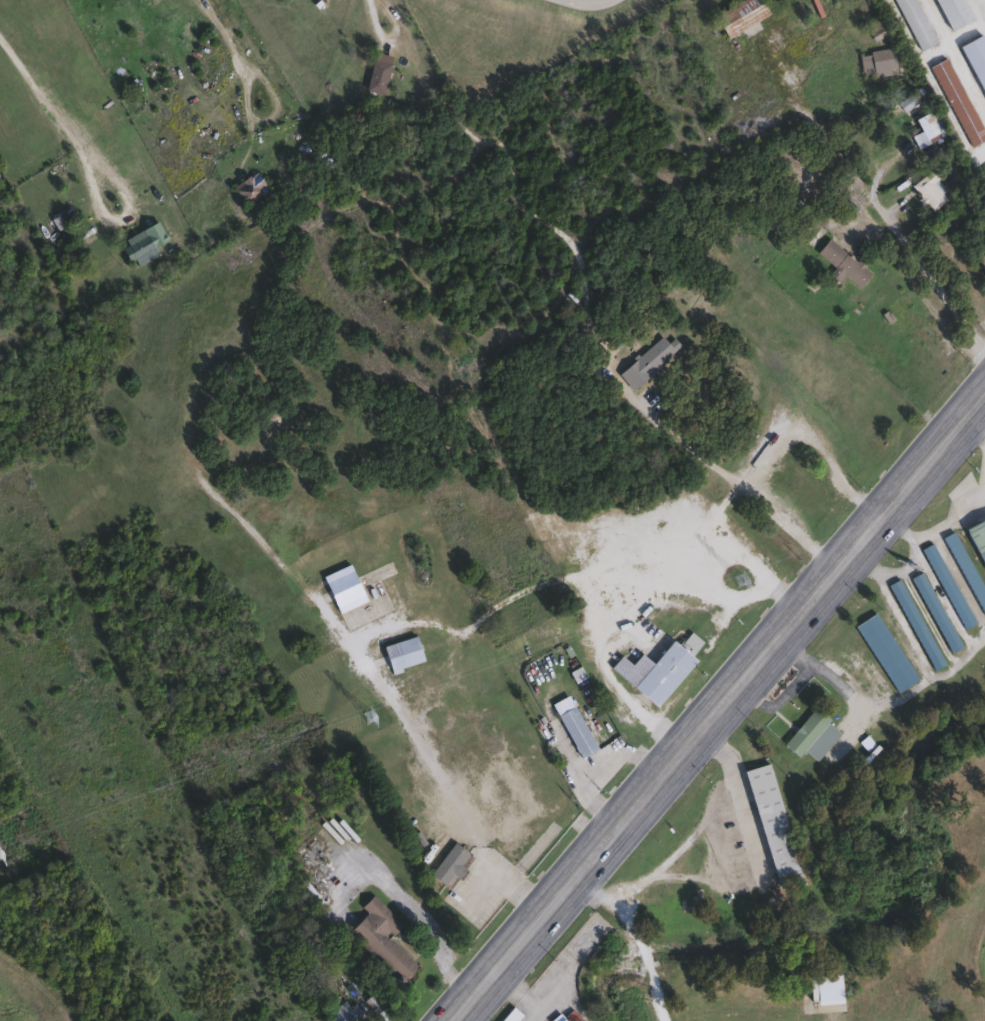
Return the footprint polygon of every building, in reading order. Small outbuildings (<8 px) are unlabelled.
[(712,14),(738,0),(759,0),(766,13),(724,36),(712,14)] [(918,50),(893,0),(914,0),(935,41),(918,50)] [(947,30),(933,0),(961,0),(970,19),(947,30)] [(982,33),(984,39),(984,99),(959,44),(982,33)] [(858,51),(892,49),(894,72),(860,74),(858,51)] [(390,55),(381,95),(364,91),(373,51),(390,55)] [(947,56),(984,139),(966,147),(930,64),(947,56)] [(940,132),(924,140),(913,117),(929,109),(940,132)] [(945,200),(928,212),(909,184),(932,169),(937,177),(932,181),(945,200)] [(230,186),(252,170),(265,187),(243,203),(230,186)] [(54,221),(52,218),(60,210),(66,217),(57,225),(54,221)] [(134,266),(120,241),(143,228),(157,253),(134,266)] [(871,272),(859,288),(844,277),(838,284),(826,275),(833,266),(815,253),(826,238),(871,272)] [(974,261),(984,244),(984,268),(974,261)] [(235,335),(222,352),(216,347),(229,330),(235,335)] [(680,347),(629,388),(616,372),(661,336),(664,340),(670,336),(680,347)] [(813,460),(799,450),(806,440),(820,450),(813,460)] [(796,477),(803,467),(789,458),(782,467),(796,477)] [(964,527),(984,516),(984,570),(964,527)] [(952,531),(984,594),(984,616),(983,617),(941,536),(952,531)] [(930,542),(973,623),(962,628),(920,548),(930,542)] [(322,576),(372,555),(376,567),(364,572),(373,594),(336,610),(322,576)] [(922,571),(958,647),(947,653),(910,576),(922,571)] [(930,670),(888,583),(900,578),(941,664),(930,670)] [(875,612),(915,679),(894,692),(854,624),(875,612)] [(699,654),(661,702),(613,663),(623,651),(635,660),(644,649),(656,659),(675,635),(682,641),(694,627),(706,637),(694,651),(699,654)] [(422,659),(390,670),(381,645),(414,634),(422,659)] [(569,694),(594,749),(577,757),(552,702),(569,694)] [(796,756),(782,743),(813,708),(840,731),(814,760),(802,749),(796,756)] [(775,888),(742,770),(768,762),(801,880),(775,888)] [(463,869),(439,885),(426,867),(458,846),(464,856),(458,860),(463,869)] [(345,932),(365,912),(359,906),(371,894),(401,924),(388,937),(417,966),(397,985),(345,932)] [(605,930),(598,938),(587,929),(594,920),(605,930)] [(809,975),(839,975),(839,1001),(809,1001),(809,975)] [(354,1002),(366,1020),(332,1020),(326,1012),(344,1001),(347,1006),(354,1002)] [(558,1013),(564,1020),(548,1020),(558,1013)]
